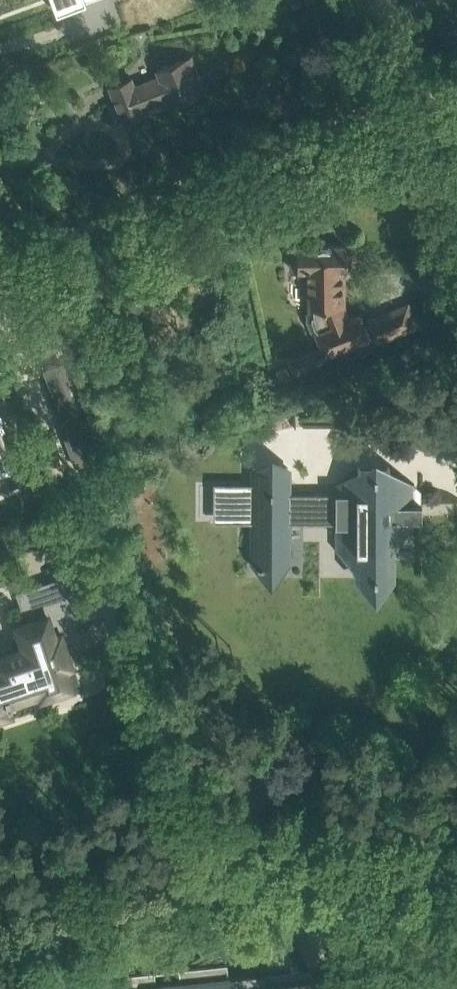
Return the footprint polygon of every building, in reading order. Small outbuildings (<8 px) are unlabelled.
[(61,9),(84,0),(58,0),(61,9)] [(131,77),(128,79),(109,86),(123,120),(143,112),(141,106),(167,96),(169,102),(197,92),(185,60),(159,70),(161,76),(135,86),(131,77)] [(345,245),(297,245),(297,270),(309,270),(310,306),(305,312),(305,319),(310,330),(313,331),(319,345),(323,355),(368,338),(366,332),(370,330),(368,324),(364,326),(359,314),(348,319),(342,305),(342,266),(345,266),(345,245)] [(59,359),(42,366),(61,413),(75,408),(62,376),(66,375),(59,359)] [(286,366),(276,370),(280,381),(290,377),(286,366)] [(17,476),(19,481),(20,480),(11,456),(0,428),(0,483),(17,476)] [(219,489),(219,514),(238,514),(238,522),(251,522),(251,548),(289,548),(289,522),(318,522),(336,522),(336,529),(337,556),(357,555),(359,582),(390,581),(389,553),(419,519),(388,521),(385,472),(354,474),(354,482),(335,483),(335,492),(318,493),(288,493),(288,486),(288,467),(251,467),(251,482),(251,486),(251,487),(239,487),(238,489),(219,489)] [(2,691),(5,701),(9,699),(6,689),(33,680),(37,693),(38,695),(42,694),(41,691),(64,683),(60,672),(66,670),(64,665),(69,664),(68,661),(62,663),(53,637),(59,635),(58,632),(54,634),(44,604),(63,598),(57,579),(18,592),(13,594),(13,595),(17,594),(27,623),(15,627),(20,642),(18,643),(18,644),(0,650),(0,692),(2,691)] [(298,983),(298,980),(246,986),(245,976),(245,974),(228,976),(227,963),(177,968),(177,969),(178,969),(179,981),(155,983),(154,971),(155,971),(155,970),(128,973),(129,986),(129,988),(147,986),(147,988),(299,988),(298,983)]
